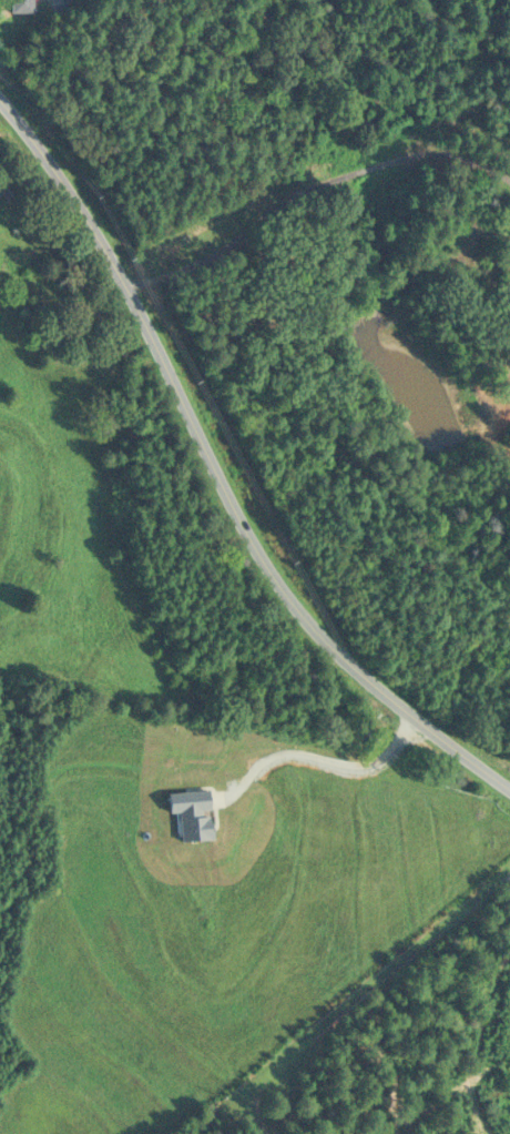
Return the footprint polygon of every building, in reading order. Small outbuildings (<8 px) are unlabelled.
[(31,0),(7,0),(7,13),(31,13),(31,0)] [(8,198),(15,194),(0,168),(0,185),(8,198)]
